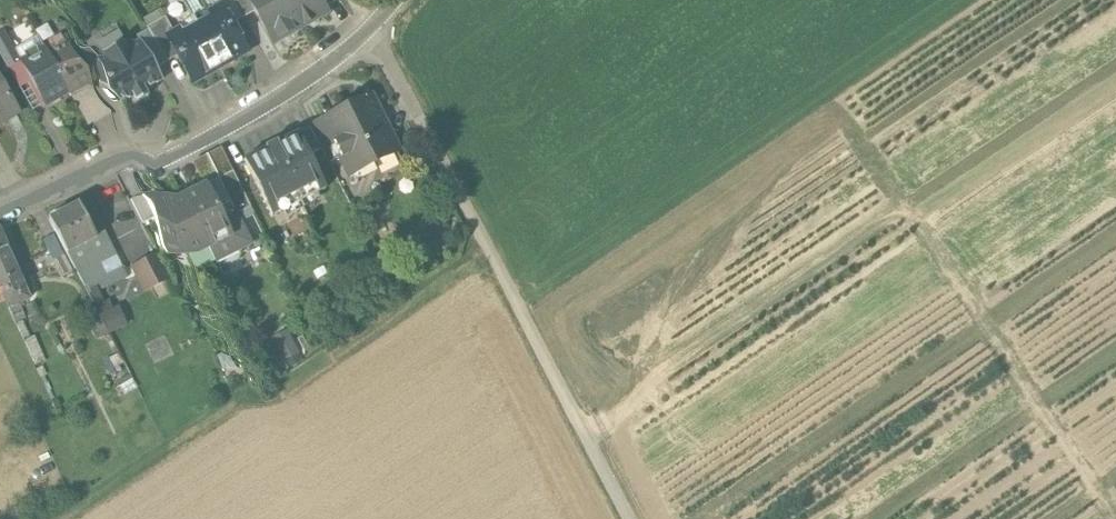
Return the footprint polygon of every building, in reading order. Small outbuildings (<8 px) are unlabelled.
[(216,10),(223,5),(234,24),(245,17),(235,0),(210,0),(216,10)] [(245,17),(256,11),(250,0),(235,0),(245,17)] [(256,11),(274,42),(300,27),(285,0),(250,0),(256,11)] [(300,27),(330,10),(327,6),(324,0),(285,0),(300,27)] [(216,10),(210,13),(204,10),(193,16),(221,64),(244,51),(246,45),(234,24),(223,5),(216,10)] [(167,16),(149,26),(169,61),(181,54),(170,36),(176,32),(167,16)] [(221,64),(193,16),(184,22),(181,29),(176,32),(170,36),(181,54),(193,75),(199,77),(221,64)] [(131,47),(127,41),(105,54),(108,60),(98,66),(110,86),(121,104),(136,95),(139,101),(151,94),(148,89),(164,79),(142,40),(131,47)] [(98,66),(91,53),(78,60),(98,93),(110,86),(98,66)] [(4,94),(17,87),(0,58),(0,87),(4,94)] [(66,63),(41,77),(64,116),(65,119),(90,105),(66,63)] [(41,77),(40,74),(17,87),(41,129),(64,116),(41,77)] [(369,97),(323,120),(341,156),(351,176),(358,179),(373,171),(375,164),(375,163),(398,151),(379,113),(377,113),(369,97)] [(90,105),(65,119),(84,151),(108,137),(90,105)] [(14,136),(0,111),(0,145),(14,136)] [(341,156),(323,120),(311,126),(329,162),(341,156)] [(310,127),(299,133),(310,154),(321,149),(310,127)] [(298,133),(278,143),(277,142),(265,148),(266,149),(244,160),(272,215),(326,188),(298,133)] [(251,206),(233,171),(218,178),(230,202),(237,214),(251,206)] [(218,178),(206,184),(218,208),(230,202),(218,178)] [(206,184),(183,196),(209,247),(216,262),(238,251),(230,237),(232,236),(222,215),(223,211),(219,210),(218,208),(206,184)] [(183,196),(159,208),(185,260),(209,247),(183,196)] [(185,260),(159,208),(136,220),(162,271),(185,260)] [(147,243),(135,219),(123,225),(135,249),(147,243)] [(403,238),(418,261),(444,244),(429,221),(403,238)] [(72,229),(42,245),(60,277),(70,272),(89,262),(72,229)] [(4,302),(7,308),(14,304),(12,299),(12,298),(0,272),(0,304),(4,302)] [(76,283),(70,272),(60,277),(77,311),(92,304),(82,285),(76,283)] [(149,279),(124,291),(138,317),(162,305),(149,279)] [(287,315),(261,330),(280,362),(306,348),(287,315)]
